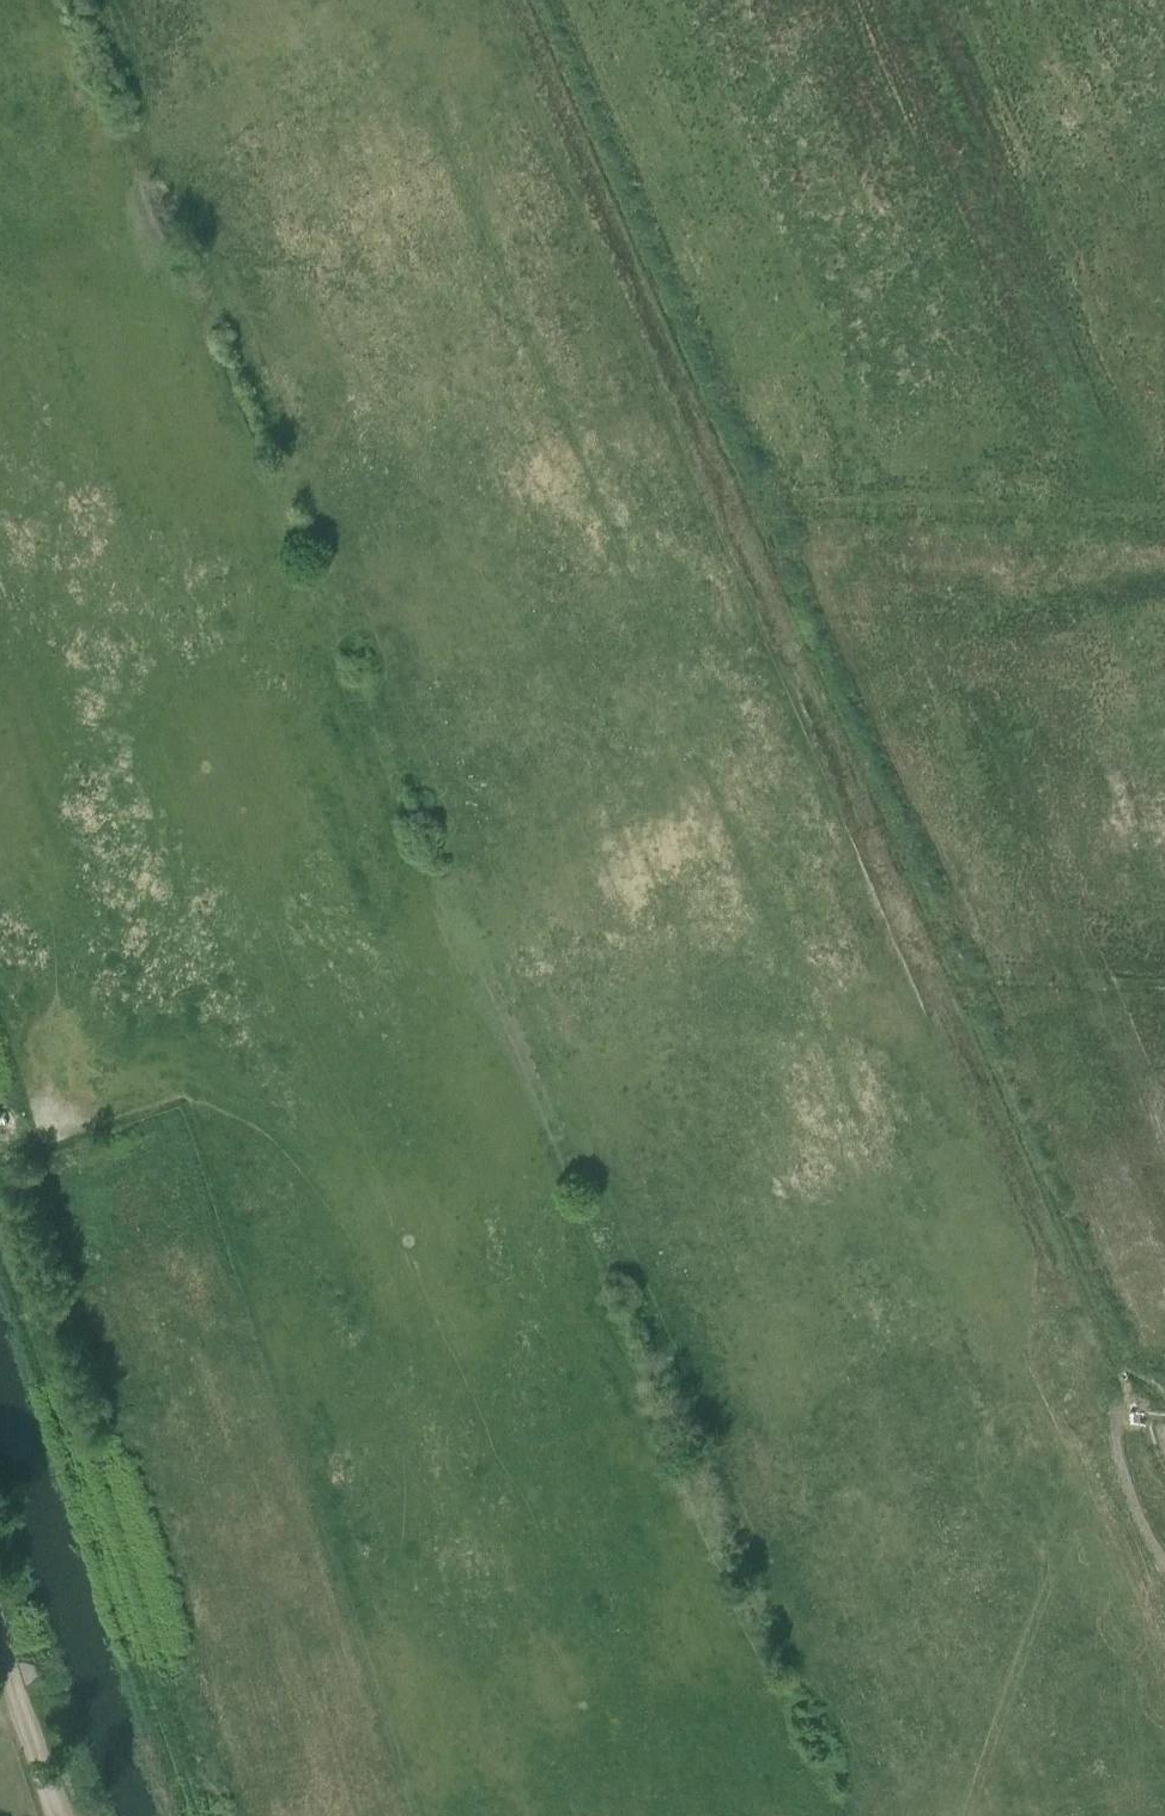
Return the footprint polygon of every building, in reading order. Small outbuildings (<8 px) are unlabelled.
[(34,1660),(22,1658),(18,1659),(25,1682),(30,1681),(38,1672),(34,1660)]
